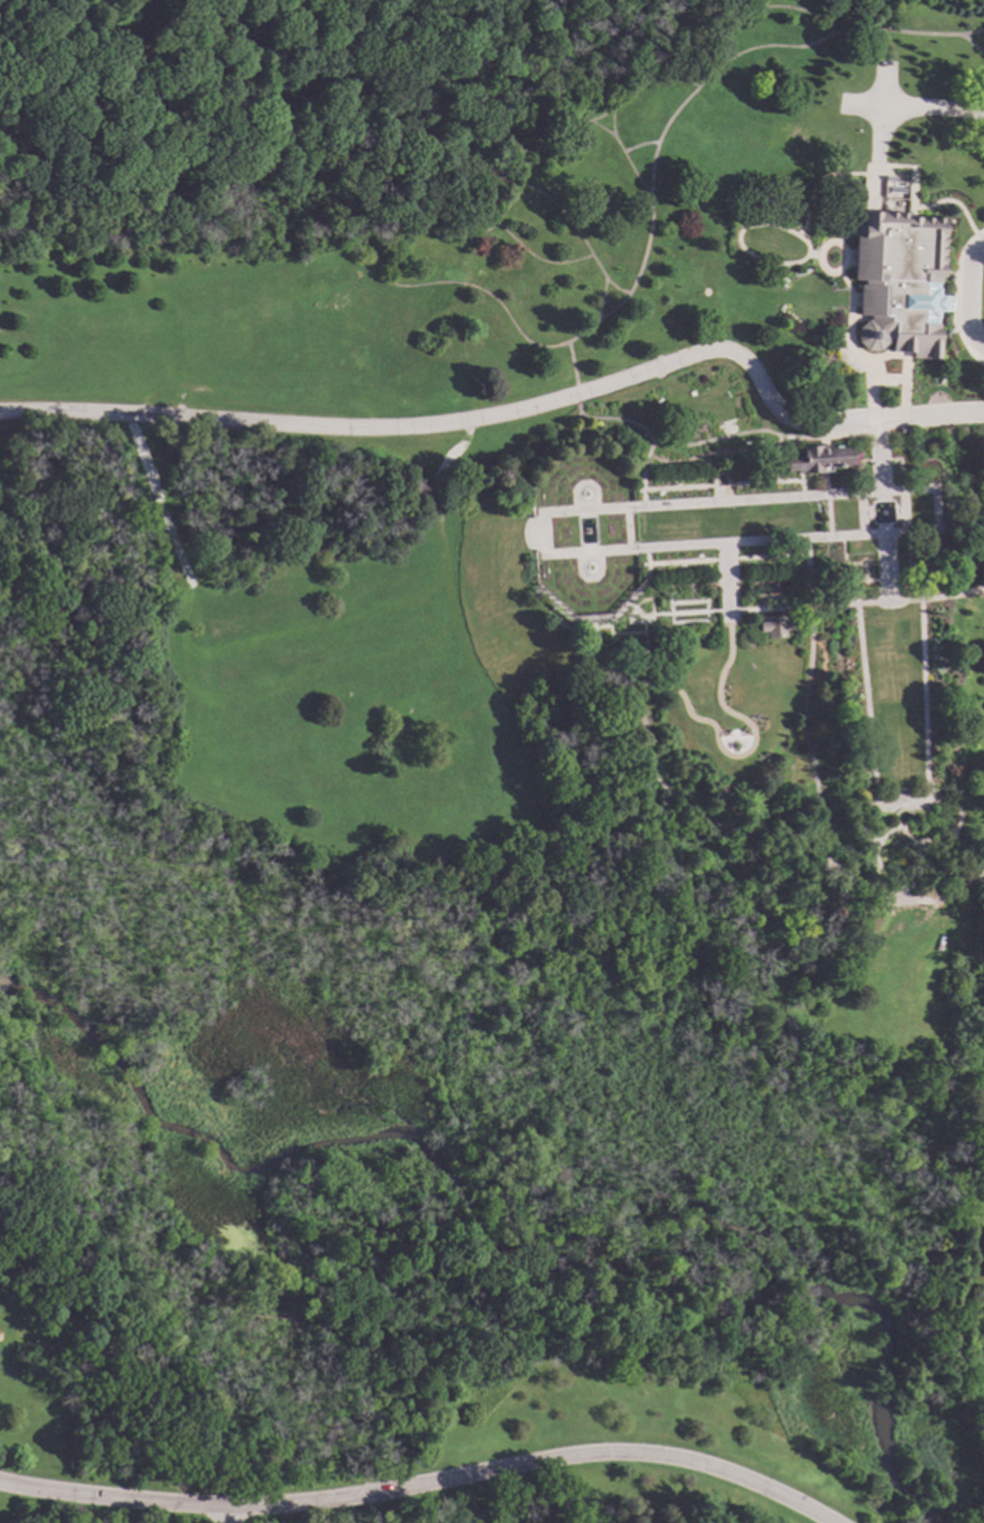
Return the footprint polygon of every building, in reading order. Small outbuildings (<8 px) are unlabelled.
[(944,218),(942,279),(940,279),(939,284),(937,284),(937,296),(943,296),(943,298),(950,298),(950,304),(949,311),(942,311),(942,312),(936,312),(935,325),(937,325),(937,329),(939,329),(938,360),(910,359),(910,353),(890,352),(891,341),(887,341),(887,342),(877,351),(865,350),(856,341),(857,328),(865,320),(868,321),(868,316),(858,316),(859,285),(862,286),(862,281),(852,281),(854,234),(854,224),(861,224),(861,211),(909,213),(909,217),(944,218)] [(829,449),(833,449),(834,446),(839,446),(841,448),(849,448),(850,467),(830,468),(830,472),(825,472),(821,472),(821,473),(797,475),(797,471),(786,472),(785,459),(802,458),(802,448),(819,447),(818,446),(822,446),(829,445),(829,449)] [(892,523),(892,505),(872,505),(872,524),(892,523)] [(947,561),(934,561),(934,550),(946,550),(947,561)] [(791,631),(785,631),(785,637),(766,637),(766,632),(758,632),(758,623),(791,622),(791,631)]
